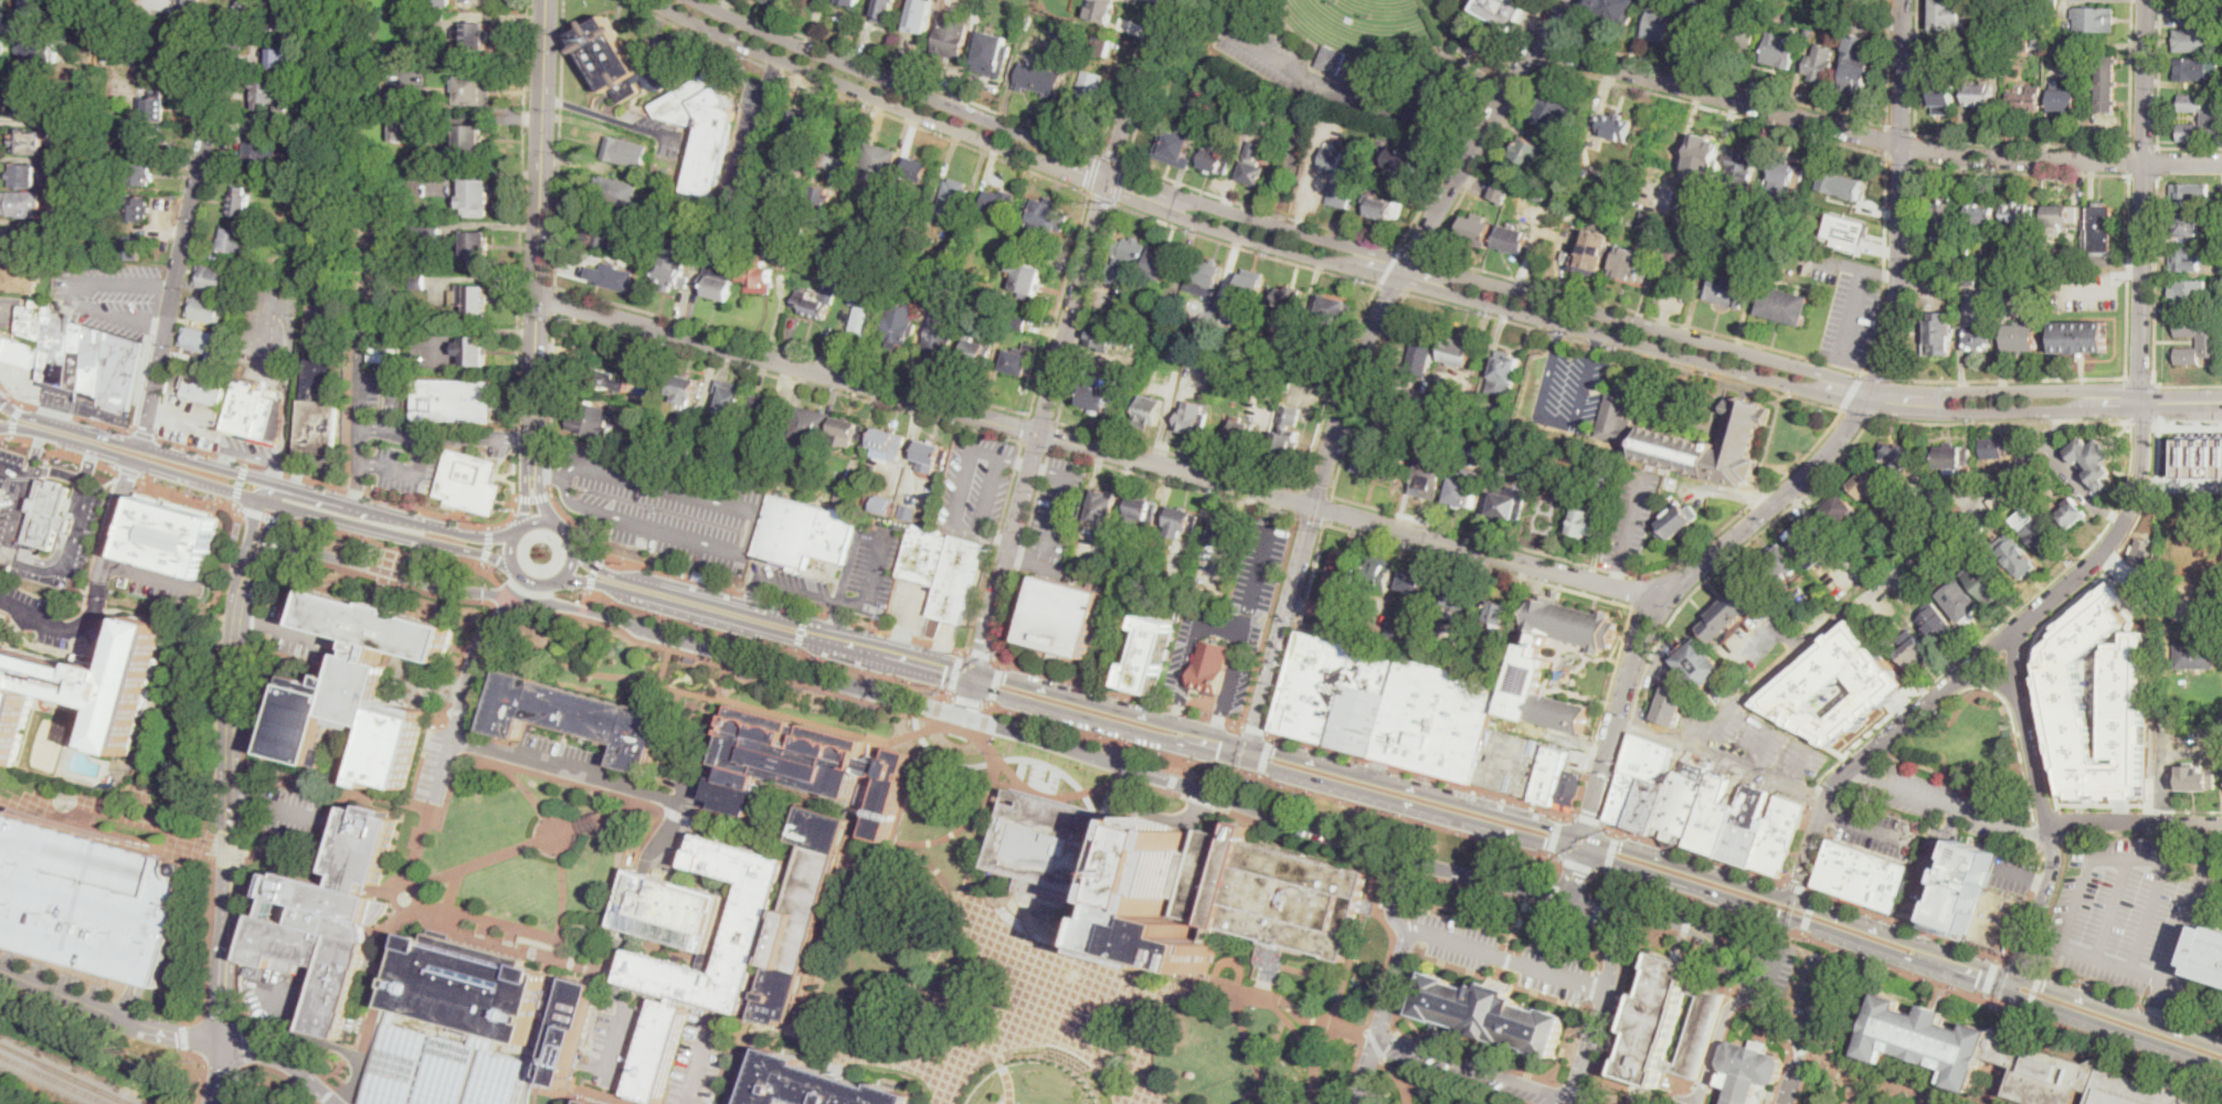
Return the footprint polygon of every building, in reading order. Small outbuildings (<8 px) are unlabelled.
[(23,11),(24,0),(53,0),(52,13),(39,13),(38,18),(28,18),(28,11),(23,11)] [(174,9),(175,0),(200,0),(200,13),(178,12),(179,9),(174,9)] [(875,22),(878,0),(900,0),(900,3),(895,3),(891,24),(875,22)] [(907,30),(915,0),(935,0),(927,35),(907,30)] [(1079,14),(1083,0),(1105,0),(1103,7),(1108,8),(1104,21),(1079,14)] [(1478,9),(1483,0),(1527,0),(1532,7),(1519,32),(1478,9)] [(1593,7),(1596,0),(1638,0),(1630,13),(1634,15),(1629,25),(1625,23),(1623,25),(1597,11),(1598,9),(1593,7)] [(1662,4),(1663,0),(1675,0),(1673,8),(1676,9),(1668,44),(1643,38),(1653,2),(1662,4)] [(1682,36),(1692,0),(1713,0),(1721,2),(1712,38),(1705,35),(1704,40),(1699,39),(1697,41),(1682,36)] [(1934,29),(1934,0),(1958,0),(1958,1),(1971,1),(1970,26),(1958,25),(1958,30),(1934,29)] [(1997,12),(1998,0),(2022,0),(2022,12),(1997,12)] [(2044,10),(2044,0),(2057,0),(2057,10),(2044,10)] [(138,18),(125,17),(126,4),(139,6),(138,18)] [(2115,8),(2115,32),(2076,32),(2076,18),(2073,18),(2073,8),(2115,8)] [(304,10),(304,14),(308,14),(308,28),(304,28),(304,34),(281,34),(281,28),(277,28),(277,23),(275,23),(275,11),(304,10)] [(1759,18),(1750,49),(1737,44),(1738,41),(1732,39),(1737,20),(1748,22),(1750,15),(1759,18)] [(606,17),(612,28),(616,25),(620,31),(616,33),(639,73),(633,77),(633,78),(645,71),(646,67),(657,62),(668,64),(675,74),(674,77),(680,89),(715,70),(726,89),(723,91),(737,113),(715,199),(685,192),(701,128),(660,118),(653,106),(674,94),(670,87),(660,92),(649,89),(645,79),(636,84),(642,93),(622,104),(613,88),(606,93),(583,53),(579,55),(575,50),(580,47),(573,36),(586,28),(584,24),(591,20),(593,23),(606,17)] [(961,60),(934,52),(944,19),(971,26),(961,60)] [(164,34),(164,46),(185,48),(187,23),(170,22),(169,35),(164,34)] [(487,49),(464,47),(465,22),(488,23),(487,49)] [(98,41),(84,40),(85,26),(98,28),(98,41)] [(1013,45),(1009,56),(1004,76),(974,67),(976,62),(975,62),(985,29),(1008,35),(1007,43),(1013,45)] [(1816,31),(1811,45),(1802,42),(1807,29),(1816,31)] [(2208,30),(2208,51),(2175,51),(2175,29),(2208,30)] [(1796,50),(1790,68),(1761,61),(1770,32),(1790,38),(1789,42),(1792,43),(1791,49),(1796,50)] [(147,51),(134,45),(138,33),(151,40),(147,51)] [(1108,56),(1092,52),(1097,35),(1112,40),(1108,56)] [(55,38),(54,64),(22,63),(23,54),(19,54),(19,45),(22,45),(23,36),(55,38)] [(2029,50),(2019,50),(2019,40),(2029,40),(2029,50)] [(2073,41),(2073,55),(2059,55),(2059,41),(2073,41)] [(1834,50),(1824,84),(1810,79),(1811,74),(1805,72),(1810,55),(1813,56),(1817,44),(1834,50)] [(1936,45),(1936,54),(1926,54),(1926,44),(1936,45)] [(1343,63),(1337,75),(1318,66),(1322,54),(1325,45),(1346,54),(1343,63)] [(296,67),(272,67),(273,49),(297,50),(296,67)] [(2115,110),(2096,110),(2097,53),(2115,53),(2115,110)] [(1871,60),(1869,67),(1872,68),(1863,95),(1856,93),(1855,96),(1838,89),(1847,62),(1859,66),(1862,56),(1871,60)] [(2220,62),(2220,81),(2175,79),(2176,59),(2209,59),(2209,62),(2220,62)] [(1058,99),(1045,96),(1046,93),(1031,88),(1030,92),(1017,88),(1024,63),(1065,74),(1058,99)] [(1104,76),(1096,114),(1088,113),(1086,120),(1076,118),(1078,109),(1072,108),(1082,70),(1104,76)] [(493,113),(480,113),(480,104),(461,103),(462,76),(494,77),(493,113)] [(292,82),(290,110),(278,109),(278,103),(272,103),(272,109),(257,109),(258,88),(256,87),(256,81),(292,82)] [(2070,110),(2070,116),(2060,116),(2060,110),(2052,112),(2051,83),(2078,83),(2078,110),(2070,110)] [(166,120),(140,120),(140,96),(142,96),(142,84),(154,84),(154,98),(166,98),(166,120)] [(1558,95),(1568,100),(1566,103),(1574,107),(1565,124),(1557,119),(1554,124),(1547,120),(1544,126),(1531,118),(1535,112),(1536,113),(1539,106),(1537,105),(1544,95),(1546,96),(1549,91),(1547,89),(1551,84),(1562,89),(1558,95)] [(1955,106),(1933,106),(1932,85),(1954,85),(1955,106)] [(1994,86),(1993,106),(1989,106),(1989,108),(1972,108),(1972,106),(1966,105),(1967,85),(1994,86)] [(2041,87),(2041,110),(2017,110),(2017,108),(2009,108),(2010,93),(2017,93),(2017,86),(2041,87)] [(54,91),(53,110),(49,110),(49,116),(14,115),(15,89),(54,91)] [(2204,102),(2221,102),(2221,135),(2204,135),(2204,140),(2180,140),(2180,125),(2203,125),(2203,112),(2180,112),(2180,95),(2204,95),(2204,102)] [(1266,104),(1262,116),(1255,114),(1258,102),(1266,104)] [(822,123),(814,152),(784,145),(793,112),(817,118),(816,121),(822,123)] [(1622,115),(1621,119),(1631,121),(1626,141),(1599,134),(1601,129),(1594,127),(1597,114),(1605,116),(1605,114),(1615,116),(1616,113),(1622,115)] [(409,138),(393,138),(393,119),(409,119),(409,138)] [(485,144),(483,144),(483,160),(445,158),(446,147),(457,147),(458,125),(484,126),(484,136),(486,136),(485,144)] [(92,128),(92,136),(77,135),(77,127),(92,128)] [(45,131),(44,155),(17,153),(17,147),(13,147),(14,132),(18,132),(18,128),(28,129),(28,131),(45,131)] [(1187,150),(1196,152),(1189,170),(1154,157),(1163,130),(1178,135),(1181,129),(1193,134),(1187,150)] [(161,139),(161,152),(130,151),(131,130),(158,131),(158,139),(161,139)] [(119,137),(114,141),(109,136),(115,131),(119,137)] [(648,146),(643,168),(604,158),(610,136),(648,146)] [(1522,136),(1534,142),(1537,137),(1549,144),(1545,151),(1542,150),(1532,168),(1511,156),(1522,136)] [(271,138),(268,174),(244,173),(246,144),(247,144),(247,137),(271,138)] [(1725,141),(1717,167),(1712,164),(1711,170),(1691,164),(1694,153),(1693,153),(1696,138),(1711,142),(1712,138),(1725,141)] [(1268,188),(1240,179),(1251,140),(1261,142),(1255,163),(1273,169),(1268,188)] [(889,185),(859,178),(869,142),(899,151),(889,185)] [(1334,145),(1333,149),(1343,152),(1339,167),(1357,172),(1347,208),(1327,202),(1336,172),(1319,168),(1326,142),(1334,145)] [(1427,159),(1422,176),(1386,166),(1392,147),(1398,148),(1398,151),(1427,159)] [(1228,173),(1203,164),(1208,148),(1234,157),(1228,173)] [(1759,168),(1756,180),(1753,179),(1749,191),(1746,190),(1746,192),(1725,187),(1735,149),(1758,156),(1755,167),(1759,168)] [(939,167),(934,177),(929,174),(925,183),(910,178),(909,180),(902,178),(911,156),(939,167)] [(89,162),(89,176),(77,176),(77,161),(89,162)] [(1802,182),(1795,180),(1791,193),(1771,188),(1778,162),(1806,169),(1802,182)] [(52,189),(12,188),(12,179),(7,179),(7,172),(12,172),(12,163),(53,164),(52,189)] [(150,173),(154,173),(154,180),(150,180),(150,185),(126,185),(126,170),(129,170),(129,164),(150,164),(150,173)] [(1859,199),(1864,179),(1823,169),(1819,188),(1859,199)] [(602,176),(637,185),(632,210),(596,201),(597,198),(592,195),(597,177),(602,178),(602,176)] [(488,216),(466,215),(464,214),(464,208),(461,208),(461,195),(466,195),(466,179),(490,180),(488,216)] [(952,179),(969,184),(967,188),(970,189),(959,224),(935,216),(946,181),(951,183),(952,179)] [(1515,188),(1507,209),(1489,202),(1496,181),(1515,188)] [(1547,188),(1544,201),(1530,197),(1534,183),(1547,188)] [(2202,197),(2202,208),(2177,209),(2177,206),(2172,206),(2172,185),(2178,185),(2178,184),(2210,184),(2210,197),(2202,197)] [(830,203),(826,202),(822,217),(806,214),(813,185),(828,190),(827,194),(832,195),(830,203)] [(252,209),(252,217),(231,215),(234,187),(248,188),(247,193),(252,194),(251,209),(252,209)] [(1018,194),(1011,220),(981,211),(987,190),(1002,194),(1004,189),(1018,194)] [(1601,208),(1588,204),(1593,189),(1606,193),(1601,208)] [(1693,194),(1689,211),(1675,208),(1680,191),(1693,194)] [(43,208),(43,219),(20,217),(20,215),(9,215),(9,213),(4,213),(4,192),(41,193),(40,208),(43,208)] [(1398,217),(1392,216),(1390,221),(1367,214),(1369,209),(1364,206),(1367,193),(1403,203),(1398,217)] [(1950,194),(1950,204),(1956,204),(1955,265),(1940,265),(1940,237),(1933,236),(1933,204),(1939,204),(1938,197),(1945,198),(1946,194),(1950,194)] [(149,198),(148,222),(115,222),(115,210),(124,210),(124,204),(119,204),(119,197),(149,198)] [(1072,212),(1065,232),(1054,229),(1049,242),(1029,234),(1034,223),(1028,221),(1029,217),(1025,215),(1033,197),(1072,212)] [(2019,201),(2019,204),(2029,204),(2029,206),(2034,206),(2034,220),(2029,220),(2029,230),(2012,231),(2012,227),(2004,227),(2004,204),(2013,204),(2013,201),(2019,201)] [(2107,201),(2107,205),(2113,205),(2113,250),(2115,250),(2115,256),(2106,256),(2106,254),(2089,254),(2089,245),(2084,245),(2084,219),(2088,219),(2089,205),(2094,205),(2094,201),(2107,201)] [(1978,203),(1978,208),(1993,208),(1993,223),(1987,223),(1987,232),(1975,232),(1975,223),(1968,223),(1969,203),(1978,203)] [(2049,236),(2049,240),(2042,238),(2043,223),(2046,223),(2046,204),(2077,204),(2077,223),(2062,223),(2061,236),(2049,236)] [(1663,217),(1659,231),(1639,226),(1642,212),(1640,212),(1641,205),(1648,206),(1647,213),(1663,217)] [(1869,222),(1830,211),(1824,233),(1832,235),(1830,245),(1860,254),(1869,222)] [(2199,212),(2199,236),(2176,236),(2176,212),(2199,212)] [(1488,216),(1485,222),(1492,224),(1484,248),(1472,244),(1473,240),(1456,234),(1459,224),(1463,225),(1466,216),(1473,219),(1474,213),(1488,216)] [(901,217),(895,236),(887,233),(893,214),(901,217)] [(620,222),(618,226),(616,226),(611,248),(584,242),(586,231),(590,231),(591,225),(593,226),(596,215),(620,222)] [(1706,223),(1702,242),(1684,237),(1674,276),(1661,272),(1672,231),(1674,231),(1679,216),(1706,223)] [(1794,220),(1791,233),(1782,231),(1785,219),(1794,220)] [(726,225),(722,240),(712,236),(716,223),(726,225)] [(2,226),(3,246),(30,246),(29,225),(2,226)] [(1530,233),(1523,254),(1496,246),(1502,225),(1530,233)] [(110,229),(109,236),(96,235),(97,227),(110,229)] [(247,231),(246,240),(256,241),(255,254),(218,250),(219,237),(222,237),(223,227),(247,231)] [(807,231),(805,241),(796,238),(800,229),(807,231)] [(1612,236),(1600,277),(1570,268),(1575,255),(1583,257),(1590,230),(1612,236)] [(486,267),(472,266),(472,261),(464,259),(466,231),(488,233),(486,267)] [(141,236),(141,252),(144,252),(142,261),(123,259),(124,251),(116,251),(116,240),(124,240),(124,235),(141,236)] [(675,255),(679,256),(680,250),(689,252),(683,276),(690,278),(687,290),(673,287),(671,291),(664,289),(665,284),(656,282),(668,237),(679,240),(675,255)] [(1141,240),(1140,242),(1149,245),(1142,265),(1121,259),(1119,266),(1128,268),(1123,286),(1107,282),(1111,264),(1113,264),(1115,255),(1112,255),(1117,238),(1123,241),(1124,237),(1132,240),(1133,237),(1141,240)] [(341,243),(339,254),(320,251),(322,240),(341,243)] [(1182,254),(1175,276),(1162,272),(1160,280),(1146,277),(1150,268),(1146,267),(1153,245),(1182,254)] [(1648,272),(1646,283),(1613,274),(1621,246),(1649,253),(1644,270),(1648,272)] [(2201,259),(2201,272),(2177,272),(2177,269),(2171,269),(2171,248),(2177,248),(2177,247),(2208,247),(2208,259),(2201,259)] [(765,250),(764,269),(773,270),(772,291),(748,290),(749,280),(743,279),(743,267),(751,268),(752,250),(765,250)] [(2030,265),(2029,252),(2041,252),(2042,265),(2030,265)] [(2081,265),(2067,265),(2067,252),(2081,252),(2081,265)] [(1224,267),(1214,298),(1185,289),(1189,275),(1192,275),(1197,258),(1224,267)] [(864,262),(861,269),(854,267),(855,259),(864,262)] [(1037,295),(1013,288),(1017,273),(1009,272),(1013,259),(1044,268),(1037,295)] [(55,262),(55,273),(40,273),(40,261),(55,262)] [(606,262),(616,265),(616,268),(634,273),(628,293),(597,285),(599,280),(586,278),(589,266),(603,269),(604,264),(605,265),(606,262)] [(737,282),(731,301),(706,294),(707,288),(701,286),(708,264),(734,272),(732,280),(737,282)] [(234,272),(231,291),(194,285),(199,265),(234,272)] [(38,272),(38,294),(28,294),(28,291),(1,290),(2,277),(4,277),(4,267),(35,268),(35,272),(38,272)] [(1265,274),(1255,311),(1241,308),(1246,294),(1231,290),(1237,273),(1244,275),(1246,268),(1265,274)] [(1961,285),(1961,269),(1977,269),(1977,285),(1961,285)] [(1748,283),(1742,308),(1729,305),(1731,301),(1712,296),(1711,299),(1703,297),(1710,273),(1748,283)] [(425,289),(411,289),(411,274),(425,274),(425,289)] [(876,312),(869,337),(850,332),(857,307),(850,305),(859,275),(878,280),(870,311),(876,312)] [(929,294),(914,290),(918,276),(931,279),(929,294)] [(951,285),(948,298),(933,295),(937,280),(951,285)] [(2207,280),(2207,305),(2176,305),(2176,297),(2171,297),(2171,287),(2176,287),(2176,280),(2207,280)] [(485,320),(468,319),(469,305),(459,305),(461,285),(487,287),(485,320)] [(1811,297),(1803,326),(1758,314),(1766,285),(1811,297)] [(1272,286),(1288,290),(1289,287),(1305,291),(1301,309),(1269,300),(1272,286)] [(830,302),(826,319),(801,314),(803,308),(794,306),(798,289),(808,291),(807,297),(830,302)] [(1356,305),(1350,323),(1318,314),(1324,295),(1356,305)] [(222,322),(188,315),(191,296),(226,304),(222,322)] [(52,315),(67,319),(68,316),(73,317),(72,321),(142,342),(131,416),(81,401),(84,392),(42,380),(43,341),(19,333),(20,307),(33,307),(33,299),(54,304),(52,315)] [(918,323),(914,337),(910,336),(908,346),(900,343),(899,348),(889,346),(890,340),(882,338),(892,302),(918,310),(914,322),(918,323)] [(949,357),(924,350),(935,310),(961,317),(949,357)] [(1009,314),(1005,327),(995,323),(998,310),(1009,314)] [(1950,312),(1950,325),(1954,325),(1954,336),(1951,336),(1951,355),(1925,355),(1925,342),(1927,342),(1927,320),(1932,320),(1932,312),(1950,312)] [(1024,331),(1012,328),(1015,315),(1028,317),(1024,331)] [(2200,320),(2200,327),(2221,327),(2221,357),(2201,357),(2201,364),(2177,364),(2177,348),(2199,348),(2199,336),(2176,336),(2176,320),(2200,320)] [(234,325),(232,333),(225,331),(226,322),(234,325)] [(2056,352),(2056,322),(2108,322),(2108,352),(2056,352)] [(1109,353),(1101,351),(1102,348),(1089,344),(1093,323),(1112,328),(1110,337),(1113,338),(1109,353)] [(228,340),(224,357),(219,355),(218,359),(209,357),(208,353),(180,346),(184,326),(221,335),(221,338),(228,340)] [(2007,350),(2006,326),(2036,326),(2036,350),(2007,350)] [(1213,333),(1208,349),(1193,344),(1198,329),(1213,333)] [(1992,350),(1967,350),(1967,329),(1992,329),(1992,350)] [(1427,376),(1406,371),(1416,332),(1437,338),(1427,376)] [(584,340),(583,344),(574,342),(573,346),(568,343),(571,336),(584,340)] [(990,365),(962,358),(965,347),(963,347),(966,336),(995,344),(990,365)] [(486,338),(486,348),(488,348),(488,354),(485,354),(485,372),(470,371),(472,365),(464,365),(465,354),(458,354),(458,342),(465,342),(465,337),(486,338)] [(35,370),(0,359),(6,338),(41,349),(35,370)] [(1468,368),(1442,360),(1448,340),(1473,348),(1468,368)] [(1039,344),(1035,358),(1031,357),(1027,376),(1003,370),(1008,349),(1025,353),(1027,342),(1039,344)] [(1181,362),(1168,359),(1173,346),(1185,349),(1181,362)] [(402,348),(402,361),(370,361),(370,347),(402,348)] [(1297,350),(1292,364),(1282,362),(1282,361),(1279,360),(1280,354),(1284,355),(1287,347),(1297,350)] [(335,390),(316,388),(315,402),(341,404),(337,456),(300,453),(308,348),(337,350),(335,390)] [(1520,358),(1510,399),(1488,392),(1500,350),(1507,352),(1507,354),(1520,358)] [(1212,359),(1192,353),(1189,363),(1209,369),(1212,359)] [(1311,362),(1308,374),(1294,370),(1298,358),(1311,362)] [(632,382),(629,391),(605,385),(604,390),(597,388),(599,383),(590,381),(593,367),(618,374),(617,378),(632,382)] [(706,382),(701,396),(696,394),(692,406),(675,402),(677,395),(669,393),(675,373),(706,382)] [(228,386),(222,406),(184,396),(183,395),(186,391),(180,389),(183,374),(228,386)] [(1117,382),(1113,392),(1122,394),(1118,413),(1102,408),(1101,415),(1091,413),(1092,406),(1077,402),(1082,384),(1092,388),(1096,375),(1117,382)] [(738,422),(719,416),(720,412),(717,411),(721,393),(716,392),(719,379),(748,385),(738,422)] [(495,423),(417,421),(419,380),(497,382),(495,423)] [(236,383),(256,389),(257,385),(266,388),(263,396),(283,402),(282,429),(277,446),(240,436),(241,433),(224,429),(236,383)] [(1281,386),(1278,400),(1265,396),(1268,383),(1281,386)] [(1644,433),(1646,427),(1710,446),(1710,443),(1718,445),(1717,448),(1722,449),(1732,414),(1726,412),(1728,402),(1734,404),(1736,397),(1766,406),(1766,408),(1771,411),(1768,423),(1763,422),(1753,457),(1759,459),(1754,481),(1749,480),(1747,489),(1636,457),(1638,448),(1597,437),(1609,394),(1631,400),(1626,418),(1633,421),(1631,429),(1644,433)] [(784,421),(780,438),(766,435),(769,429),(748,424),(754,395),(785,403),(782,420),(784,421)] [(1164,401),(1157,425),(1151,423),(1150,428),(1135,425),(1143,395),(1164,401)] [(1205,406),(1203,413),(1209,414),(1204,433),(1191,429),(1189,433),(1176,429),(1182,407),(1185,408),(1187,401),(1205,406)] [(1297,425),(1290,423),(1289,427),(1301,431),(1294,454),(1297,455),(1295,460),(1270,454),(1277,431),(1280,431),(1282,422),(1279,421),(1283,403),(1301,407),(1297,425)] [(610,411),(606,425),(612,426),(609,437),(601,435),(600,437),(568,429),(572,414),(580,416),(583,404),(610,411)] [(832,414),(824,445),(791,436),(798,406),(832,414)] [(642,427),(628,424),(632,410),(645,413),(642,427)] [(866,425),(861,440),(855,438),(853,447),(839,444),(838,447),(832,445),(835,433),(833,433),(837,416),(866,425)] [(1259,433),(1257,440),(1251,439),(1250,444),(1228,439),(1232,420),(1255,425),(1253,432),(1259,433)] [(900,463),(876,455),(878,448),(869,446),(875,426),(908,436),(900,463)] [(1496,448),(1483,444),(1486,431),(1500,434),(1496,448)] [(2221,475),(2221,435),(2177,435),(2177,475),(2221,475)] [(2006,457),(1982,459),(1981,439),(2018,436),(2019,449),(2004,452),(2006,457)] [(945,446),(937,475),(921,470),(922,461),(916,459),(922,439),(945,446)] [(2067,454),(2085,439),(2093,448),(2102,440),(2117,459),(2107,467),(2115,476),(2105,482),(2110,488),(2103,497),(2067,454)] [(1898,448),(1900,444),(1913,450),(1907,460),(1912,463),(1904,477),(1892,470),(1895,464),(1877,454),(1884,440),(1898,448)] [(1405,456),(1398,482),(1386,479),(1387,474),(1368,468),(1367,474),(1355,470),(1362,444),(1405,456)] [(691,448),(688,460),(674,457),(677,445),(691,448)] [(1962,466),(1962,475),(1945,475),(1945,466),(1930,466),(1929,448),(1971,448),(1971,465),(1962,466)] [(712,453),(709,465),(695,461),(698,449),(712,453)] [(1452,453),(1449,466),(1447,466),(1437,500),(1411,493),(1421,456),(1437,460),(1439,449),(1452,453)] [(496,516),(449,503),(451,499),(438,496),(451,450),(499,463),(494,484),(502,487),(496,516)] [(1885,488),(1874,500),(1869,495),(1865,499),(1851,485),(1871,465),(1885,479),(1881,485),(1885,488)] [(1619,475),(1616,489),(1601,485),(1606,467),(1613,469),(1612,474),(1619,475)] [(1474,471),(1471,482),(1477,484),(1474,492),(1480,495),(1477,509),(1447,501),(1454,475),(1460,476),(1461,471),(1464,473),(1466,468),(1474,471)] [(1675,492),(1663,489),(1666,477),(1679,480),(1675,492)] [(73,520),(70,531),(59,528),(53,550),(25,542),(42,480),(71,488),(63,518),(73,520)] [(856,487),(851,505),(836,500),(840,484),(856,487)] [(1530,490),(1521,521),(1491,513),(1498,487),(1510,490),(1511,486),(1530,490)] [(845,563),(811,554),(807,569),(803,567),(801,573),(791,570),(792,564),(753,554),(771,488),(858,511),(845,563)] [(1097,489),(1110,492),(1110,490),(1119,492),(1111,522),(1105,520),(1104,524),(1088,520),(1097,489)] [(1842,493),(1856,509),(1839,526),(1821,506),(1832,496),(1835,500),(1842,493)] [(139,495),(221,519),(205,578),(124,555),(139,495)] [(1152,534),(1138,530),(1141,519),(1129,516),(1133,496),(1161,503),(1152,534)] [(893,507),(891,516),(874,511),(876,497),(893,500),(892,507),(893,507)] [(2071,529),(2070,529),(2064,533),(2056,524),(2062,519),(2057,513),(2066,505),(2065,502),(2073,497),(2085,511),(2084,513),(2086,516),(2071,529)] [(1682,503),(1687,510),(1694,505),(1702,513),(1695,520),(1696,520),(1673,540),(1671,538),(1665,542),(1655,530),(1661,526),(1659,523),(1682,503)] [(916,508),(912,520),(902,518),(904,506),(916,508)] [(2029,506),(2038,517),(2039,516),(2059,538),(2056,539),(2060,542),(2045,555),(2022,530),(2023,529),(2014,518),(2029,506)] [(1200,516),(1195,533),(1185,530),(1183,540),(1170,535),(1172,527),(1167,526),(1172,508),(1200,516)] [(1602,518),(1597,540),(1570,533),(1577,508),(1594,512),(1594,516),(1602,518)] [(1835,549),(1811,569),(1787,541),(1795,534),(1791,530),(1812,512),(1821,523),(1817,527),(1835,549)] [(2004,524),(1992,538),(1986,531),(1998,518),(2004,524)] [(1242,527),(1236,546),(1209,539),(1213,528),(1209,528),(1211,519),(1215,520),(1216,519),(1242,527)] [(952,539),(952,535),(985,544),(964,624),(950,620),(931,615),(939,587),(898,576),(911,528),(952,539)] [(1884,537),(1874,545),(1869,539),(1879,530),(1884,537)] [(2022,578),(1993,544),(2009,531),(2038,566),(2022,578)] [(2157,544),(2148,569),(2130,562),(2139,538),(2157,544)] [(2175,543),(2176,570),(2210,569),(2209,541),(2175,543)] [(1803,567),(1794,575),(1790,572),(1778,582),(1763,562),(1784,544),(1803,567)] [(1359,555),(1351,593),(1344,592),(1344,594),(1331,591),(1332,587),(1326,586),(1335,551),(1337,549),(1341,549),(1342,552),(1359,555)] [(1396,561),(1387,593),(1364,586),(1373,555),(1396,561)] [(1993,606),(1966,575),(1986,558),(2013,588),(1993,606)] [(1165,570),(1161,586),(1151,584),(1155,567),(1165,570)] [(1428,575),(1422,594),(1417,592),(1416,596),(1401,592),(1403,588),(1400,588),(1406,569),(1428,575)] [(1089,658),(1025,640),(1041,575),(1107,593),(1089,658)] [(1982,615),(1971,624),(1968,619),(1962,623),(1939,595),(1959,578),(1983,606),(1978,611),(1982,615)] [(1753,580),(1767,595),(1715,643),(1701,627),(1712,617),(1708,615),(1740,586),(1743,588),(1753,580)] [(2113,581),(2056,626),(2060,630),(2054,634),(2056,636),(2043,647),(2040,664),(2044,683),(2041,684),(2044,701),(2043,701),(2052,742),(2050,742),(2052,753),(2055,753),(2059,768),(2061,767),(2066,795),(2073,795),(2073,798),(2092,798),(2092,795),(2104,795),(2104,798),(2114,798),(2114,795),(2122,795),(2122,797),(2139,798),(2139,795),(2146,795),(2147,709),(2147,630),(2127,630),(2127,644),(2109,643),(2109,649),(2106,649),(2106,757),(2123,757),(2123,763),(2099,762),(2095,740),(2097,740),(2094,724),(2095,724),(2094,714),(2089,715),(2088,710),(2091,709),(2088,700),(2086,701),(2078,662),(2125,624),(2123,620),(2128,617),(2117,604),(2127,596),(2113,581)] [(1475,591),(1471,611),(1446,605),(1451,584),(1475,591)] [(369,604),(370,601),(396,607),(395,611),(453,626),(444,661),(384,646),(380,661),(391,665),(381,699),(411,707),(411,705),(428,710),(408,789),(375,781),(373,787),(359,783),(374,725),(331,713),(322,746),(332,750),(328,766),(272,752),(289,682),(292,683),(295,673),(313,678),(313,679),(325,683),(328,672),(336,675),(335,676),(341,678),(347,652),(356,655),(360,639),(303,624),(311,588),(369,604)] [(1562,593),(1558,604),(1599,614),(1600,611),(1611,613),(1610,618),(1612,618),(1611,620),(1619,623),(1617,633),(1620,633),(1618,644),(1615,643),(1612,650),(1605,648),(1605,650),(1601,649),(1600,654),(1589,651),(1590,648),(1553,638),(1549,648),(1545,647),(1543,658),(1547,659),(1538,693),(1590,708),(1583,735),(1501,713),(1532,597),(1538,599),(1539,593),(1551,596),(1552,590),(1562,593)] [(1514,603),(1513,607),(1511,606),(1505,625),(1486,620),(1492,601),(1502,603),(1503,601),(1514,603)] [(1956,628),(1938,644),(1917,619),(1923,615),(1919,611),(1932,601),(1956,628)] [(1432,614),(1428,634),(1419,630),(1425,612),(1432,614)] [(1175,623),(1143,614),(1140,629),(1144,630),(1135,664),(1129,661),(1122,684),(1156,693),(1175,623)] [(15,766),(0,762),(0,701),(1,697),(0,696),(0,690),(12,646),(92,666),(93,664),(121,671),(136,618),(146,622),(146,619),(168,625),(151,690),(155,691),(155,699),(154,704),(149,713),(147,716),(145,715),(134,756),(112,751),(112,747),(103,745),(113,708),(35,689),(15,766)] [(1755,704),(1834,745),(1909,682),(1854,618),(1755,704)] [(1401,638),(1388,634),(1393,619),(1406,624),(1401,638)] [(1909,628),(1916,637),(1917,636),(1932,652),(1930,654),(1932,656),(1912,671),(1897,654),(1904,648),(1896,639),(1909,628)] [(1387,696),(1371,756),(1363,754),(1353,751),(1341,747),(1331,745),(1326,744),(1323,743),(1289,734),(1282,732),(1274,730),(1283,694),(1289,676),(1291,669),(1293,658),(1301,631),(1397,657),(1387,696)] [(1696,640),(1700,638),(1726,670),(1701,692),(1673,661),(1675,659),(1671,655),(1693,636),(1696,640)] [(1231,647),(1219,693),(1192,686),(1204,639),(1231,647)] [(2215,668),(2176,669),(2176,643),(2214,641),(2215,668)] [(1441,650),(1437,664),(1422,659),(1427,646),(1441,650)] [(1397,657),(1501,684),(1490,726),(1474,784),(1463,781),(1447,776),(1443,775),(1408,766),(1384,760),(1371,756),(1387,696),(1397,657)] [(1504,661),(1500,679),(1486,676),(1491,658),(1504,661)] [(631,707),(631,704),(666,714),(649,775),(615,765),(622,744),(525,718),(519,740),(486,731),(502,670),(537,679),(537,681),(631,707)] [(1689,694),(1678,726),(1655,719),(1666,687),(1689,694)] [(861,757),(888,764),(892,747),(913,753),(890,842),(868,837),(885,776),(881,775),(881,776),(879,776),(871,776),(863,772),(861,771),(861,769),(859,769),(851,799),(763,776),(760,789),(771,793),(765,814),(754,810),(753,816),(719,807),(720,802),(709,798),(716,776),(727,779),(730,766),(718,763),(733,705),(866,741),(861,757)] [(1490,726),(1531,737),(1530,741),(1545,745),(1530,798),(1474,784),(1490,726)] [(1651,834),(1666,786),(1644,779),(1628,826),(1608,819),(1634,735),(1675,747),(1668,768),(1684,774),(1689,762),(1707,768),(1703,781),(1708,783),(1711,774),(1729,781),(1722,802),(1737,807),(1745,784),(1764,790),(1760,802),(1765,803),(1758,822),(1767,825),(1776,796),(1806,805),(1782,877),(1679,843),(1672,847),(1670,847),(1666,846),(1665,843),(1662,837),(1651,834)] [(1545,745),(1569,752),(1565,768),(1556,803),(1555,805),(1544,803),(1535,800),(1530,798),(1545,745)] [(1067,761),(1066,766),(1056,763),(1057,757),(1067,761)] [(2204,773),(2213,773),(2213,789),(2181,789),(2181,766),(2204,766),(2204,773)] [(1556,803),(1565,768),(1577,773),(1577,775),(1584,777),(1575,808),(1556,803)] [(1644,779),(1666,786),(1651,834),(1628,826),(1644,779)] [(1120,885),(1108,882),(1103,899),(1075,891),(1071,905),(1022,892),(1014,890),(1018,874),(990,867),(1011,788),(1124,819),(1121,834),(1133,838),(1120,885)] [(375,901),(389,903),(385,912),(380,919),(373,923),(368,926),(370,943),(346,1030),(343,1039),(307,1029),(324,966),(304,960),(300,974),(245,959),(257,914),(262,915),(267,898),(265,898),(271,874),(282,878),(283,873),(336,888),(338,881),(339,875),(329,873),(348,807),(364,811),(367,805),(390,811),(389,818),(396,820),(378,888),(369,885),(368,890),(366,895),(377,898),(375,901)] [(765,997),(774,966),(770,964),(773,956),(775,956),(786,919),(783,917),(785,909),(791,910),(797,885),(801,874),(807,852),(807,850),(810,845),(802,842),(795,841),(805,806),(854,819),(845,848),(842,863),(796,1022),(787,1020),(785,1026),(766,1020),(762,1019),(760,1018),(762,1009),(763,1006),(765,997)] [(138,981),(160,988),(171,948),(195,862),(0,807),(0,941),(138,981)] [(603,825),(583,832),(578,818),(599,810),(603,825)] [(1104,945),(1120,885),(1133,838),(1139,819),(1147,821),(1146,825),(1176,832),(1177,829),(1186,831),(1182,851),(1165,911),(1164,916),(1194,924),(1191,937),(1219,945),(1216,956),(1213,955),(1208,973),(1153,958),(1104,945)] [(1182,851),(1193,854),(1200,828),(1230,837),(1235,821),(1251,826),(1248,839),(1249,840),(1249,841),(1351,869),(1352,868),(1369,872),(1345,963),(1327,957),(1285,945),(1284,948),(1276,945),(1267,943),(1267,941),(1224,930),(1224,931),(1206,926),(1207,923),(1165,911),(1182,851)] [(654,1102),(643,1098),(636,1096),(628,1095),(656,998),(673,1002),(673,1000),(674,997),(622,983),(626,967),(621,965),(623,957),(628,958),(631,949),(699,968),(719,974),(741,896),(744,883),(688,867),(692,856),(694,851),(698,834),(790,859),(791,854),(796,856),(792,871),(801,874),(797,885),(784,882),(753,994),(765,997),(763,1006),(753,1004),(749,1019),(749,1022),(736,1018),(729,1041),(727,1048),(716,1044),(723,1017),(724,1013),(726,1009),(683,997),(680,1002),(680,1006),(688,1008),(667,1083),(660,1103),(654,1102)] [(1932,919),(1971,932),(1998,851),(1959,838),(1932,919)] [(1913,867),(1897,914),(1814,885),(1816,884),(1811,883),(1816,872),(1819,873),(1831,839),(1913,867)] [(699,968),(703,951),(614,925),(631,869),(720,894),(721,891),(741,896),(719,974),(699,968)] [(1626,880),(1623,885),(1612,882),(1615,877),(1626,880)] [(2009,952),(1971,938),(1988,888),(2025,901),(2009,952)] [(2214,926),(2221,929),(2221,977),(2200,970),(2202,963),(2195,960),(2204,931),(2212,933),(2214,926)] [(396,1008),(390,1007),(389,1007),(409,933),(430,938),(432,928),(454,934),(452,938),(529,959),(528,965),(544,969),(543,974),(547,975),(528,1044),(494,1034),(473,1029),(468,1028),(467,1036),(449,1031),(451,1023),(396,1008)] [(1153,958),(1150,970),(1086,953),(1089,941),(1104,945),(1153,958)] [(1692,967),(1686,983),(1683,981),(1683,985),(1720,997),(1693,1080),(1657,1069),(1655,1073),(1658,1074),(1653,1087),(1653,1089),(1637,1084),(1628,1081),(1612,1076),(1618,1061),(1620,1062),(1622,1057),(1626,1044),(1629,1034),(1622,1032),(1623,1028),(1632,999),(1634,996),(1641,998),(1649,970),(1647,970),(1651,954),(1668,959),(1675,962),(1692,967)] [(1451,983),(1477,990),(1478,986),(1485,988),(1488,983),(1513,991),(1512,997),(1520,1000),(1519,1004),(1543,1011),(1544,1009),(1567,1017),(1555,1058),(1531,1051),(1532,1049),(1504,1040),(1503,1043),(1461,1030),(1462,1027),(1439,1020),(1439,1021),(1416,1013),(1428,973),(1452,979),(1451,983)] [(572,1089),(552,1083),(553,1080),(543,1076),(568,977),(597,985),(572,1089)] [(1901,1009),(1923,1016),(1926,1006),(1932,1007),(1945,1011),(1949,1012),(1945,1023),(1968,1031),(1970,1023),(1994,1031),(1987,1055),(1974,1093),(1946,1084),(1945,1083),(1950,1069),(1932,1063),(1911,1055),(1892,1050),(1888,1062),(1887,1064),(1860,1055),(1880,994),(1903,1001),(1901,1009)] [(427,1034),(409,1103),(361,1103),(383,1022),(385,1023),(390,1007),(396,1008),(392,1026),(427,1034)] [(2083,1087),(2078,1103),(2038,1103),(2011,1095),(2021,1066),(1987,1055),(1994,1031),(2002,1028),(2008,1037),(2091,1064),(2101,1060),(2105,1069),(2097,1093),(2083,1087)] [(523,1061),(512,1103),(466,1103),(480,1049),(477,1048),(462,1103),(415,1103),(433,1036),(468,1045),(473,1029),(494,1034),(489,1051),(523,1061)] [(1769,1083),(1763,1103),(1728,1103),(1737,1074),(1726,1071),(1723,1063),(1728,1045),(1735,1041),(1784,1055),(1787,1063),(1781,1082),(1775,1085),(1769,1083)] [(916,1097),(913,1103),(748,1103),(765,1048),(805,1060),(803,1064),(840,1076),(876,1089),(877,1083),(916,1096),(916,1097)] [(2188,1095),(2214,1103),(2094,1103),(2097,1093),(2105,1069),(2175,1092),(2178,1081),(2191,1085),(2188,1095)]
